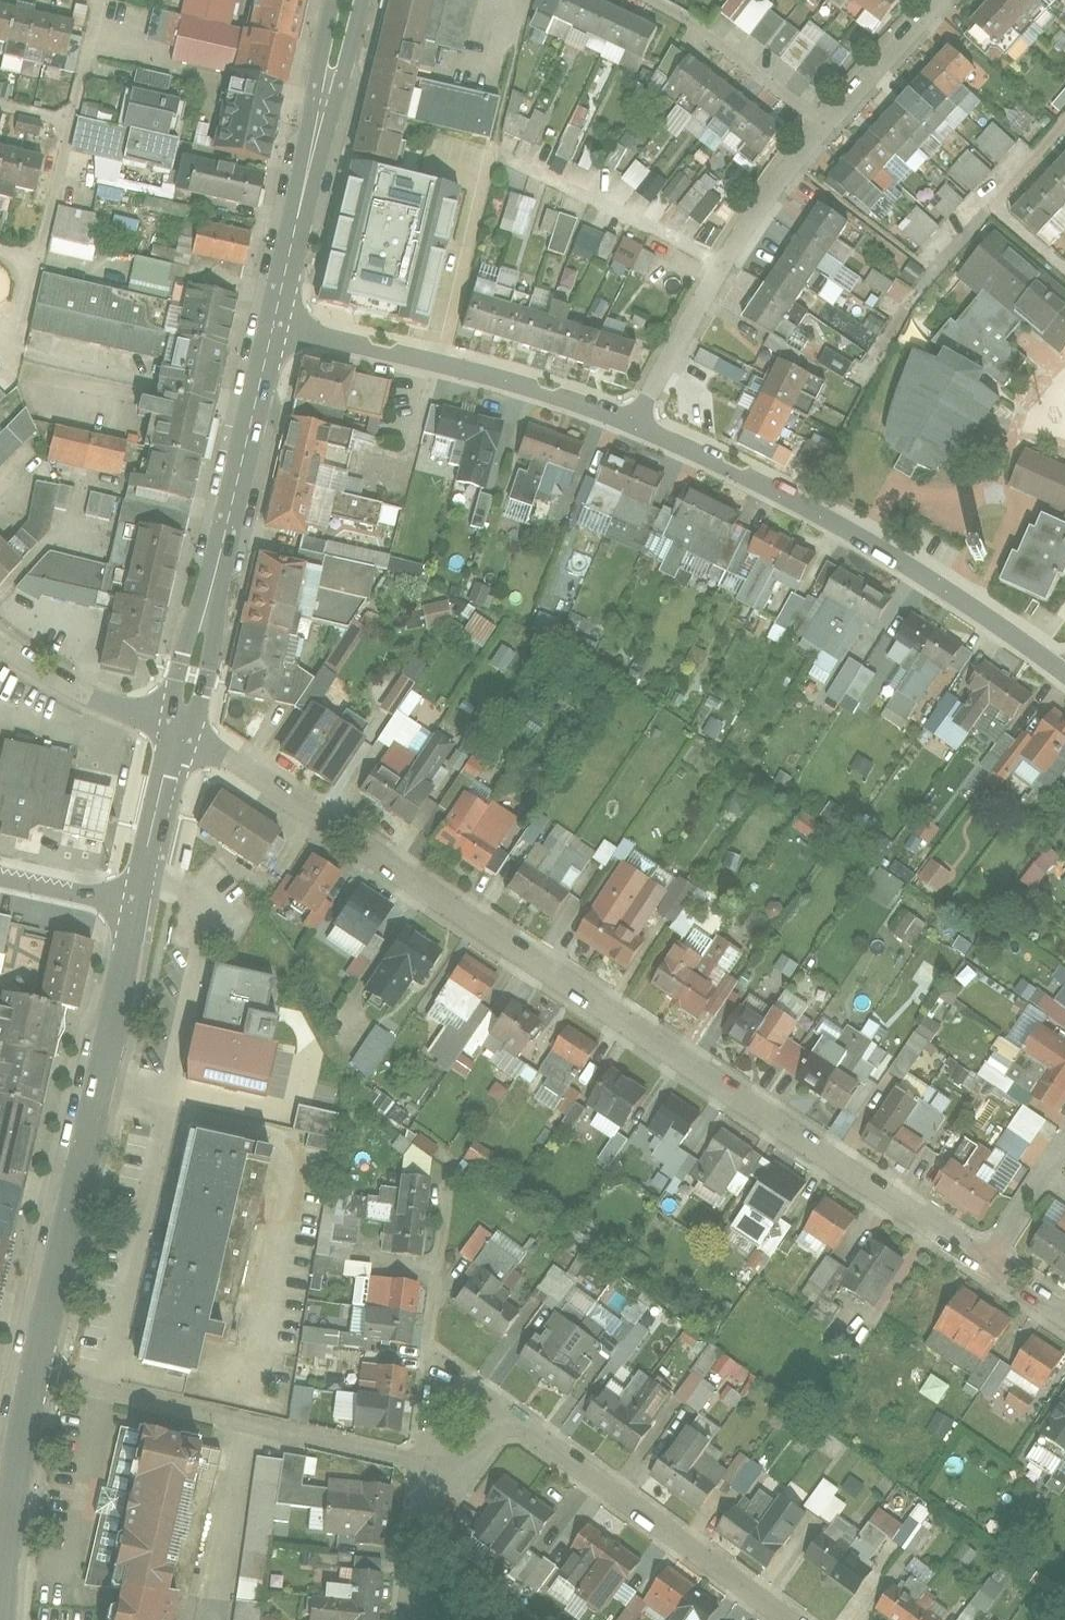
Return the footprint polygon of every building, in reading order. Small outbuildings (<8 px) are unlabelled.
[(246,31),(296,42),(307,0),(254,0),(246,31)] [(490,96),(420,78),(441,0),(392,0),(355,154),(403,166),(413,125),(479,142),(490,96)] [(601,0),(544,0),(542,3),(657,61),(670,35),(601,0)] [(801,31),(760,0),(728,0),(719,13),(780,59),(801,31)] [(910,0),(855,0),(888,25),(910,0)] [(968,17),(997,44),(1037,0),(983,0),(968,17)] [(66,59),(75,20),(0,3),(0,44),(66,59)] [(286,87),(296,42),(246,31),(170,14),(165,36),(176,39),(171,62),(286,87)] [(823,91),(851,53),(808,21),(798,35),(827,56),(814,75),(801,66),(797,72),(823,91)] [(1053,41),(1064,51),(1064,36),(1061,32),(1053,41)] [(858,198),(974,67),(948,44),(832,174),(858,198)] [(762,150),(783,121),(690,52),(668,81),(762,150)] [(134,68),(130,88),(165,95),(169,76),(134,68)] [(215,149),(267,161),(281,100),(228,89),(215,149)] [(125,124),(119,122),(118,127),(168,138),(172,119),(176,119),(180,101),(132,91),(125,124)] [(536,145),(544,117),(519,110),(523,95),(512,91),(499,134),(536,145)] [(12,131),(36,137),(40,120),(16,114),(12,131)] [(172,170),(179,141),(168,138),(118,127),(78,118),(73,143),(119,153),(120,146),(126,147),(123,159),(172,170)] [(996,164),(1016,144),(993,122),(973,142),(996,164)] [(564,174),(581,129),(567,124),(550,169),(564,174)] [(617,169),(625,148),(616,145),(608,165),(617,169)] [(44,156),(0,146),(0,185),(35,193),(44,156)] [(1044,236),(1064,210),(1064,149),(1014,211),(1044,236)] [(969,193),(990,171),(969,150),(948,171),(969,193)] [(182,151),(174,191),(256,209),(265,170),(182,151)] [(621,179),(637,191),(651,172),(635,160),(621,179)] [(425,329),(460,190),(353,164),(318,303),(425,329)] [(700,225),(728,190),(705,172),(695,186),(684,178),(667,199),(700,225)] [(658,176),(643,197),(650,203),(666,182),(658,176)] [(928,203),(945,220),(964,200),(947,183),(928,203)] [(900,194),(891,187),(870,213),(879,220),(900,194)] [(510,192),(498,228),(522,237),(535,200),(510,192)] [(186,219),(189,208),(157,199),(154,210),(186,219)] [(850,221),(819,201),(746,315),(778,335),(850,221)] [(100,215),(58,206),(49,246),(91,255),(100,215)] [(919,249),(939,227),(916,207),(897,229),(919,249)] [(550,233),(546,251),(566,256),(575,217),(545,210),(540,231),(550,233)] [(129,665),(150,670),(256,224),(212,213),(189,311),(43,277),(30,332),(178,367),(169,403),(153,399),(144,434),(60,414),(49,456),(135,476),(114,564),(45,548),(42,563),(31,560),(25,584),(101,603),(86,668),(124,686),(129,665)] [(991,220),(962,255),(986,275),(958,308),(948,304),(922,349),(1002,397),(1027,364),(1000,341),(1025,311),(1064,344),(1064,281),(991,220)] [(593,255),(608,261),(616,238),(582,225),(571,252),(591,260),(593,255)] [(644,281),(656,252),(622,239),(611,268),(644,281)] [(153,245),(150,255),(164,258),(164,259),(172,261),(174,250),(153,245)] [(164,296),(172,265),(135,256),(127,288),(164,296)] [(911,289),(897,278),(893,283),(874,270),(866,281),(899,305),(911,289)] [(832,306),(843,291),(828,280),(817,295),(832,306)] [(534,298),(477,281),(463,327),(611,373),(615,361),(632,366),(638,346),(529,312),(534,298)] [(826,348),(818,362),(844,376),(852,363),(826,348)] [(740,384),(746,369),(696,349),(685,377),(706,386),(711,373),(740,384)] [(815,368),(774,350),(743,421),(784,439),(815,368)] [(1002,397),(922,350),(912,366),(898,431),(942,468),(1002,397)] [(304,361),(292,419),(338,429),(342,410),(381,418),(389,379),(304,361)] [(471,487),(489,492),(511,414),(449,397),(440,431),(483,443),(471,487)] [(23,452),(35,453),(39,420),(30,412),(0,443),(0,476),(23,452)] [(578,474),(591,440),(530,416),(517,450),(578,474)] [(338,429),(292,419),(267,529),(305,536),(308,526),(327,529),(329,517),(377,527),(383,505),(342,495),(356,434),(338,429)] [(812,434),(797,463),(818,473),(833,445),(812,434)] [(1027,441),(1009,474),(1064,502),(1064,461),(1027,441)] [(626,553),(665,471),(612,446),(584,504),(606,514),(594,537),(626,553)] [(44,525),(57,469),(31,461),(20,513),(0,533),(0,568),(44,525)] [(451,503),(460,506),(466,486),(456,484),(451,503)] [(742,511),(696,486),(663,546),(710,571),(742,511)] [(88,492),(85,515),(110,519),(113,495),(88,492)] [(477,492),(469,526),(483,529),(491,495),(477,492)] [(1041,512),(1034,526),(1029,524),(1017,552),(1012,550),(999,579),(1046,599),(1058,571),(1064,573),(1064,570),(1064,522),(1041,512)] [(817,550),(759,521),(744,552),(802,581),(817,550)] [(291,564),(265,558),(234,691),(275,701),(290,636),(329,645),(366,566),(295,550),(291,564)] [(888,609),(839,574),(796,636),(845,670),(888,609)] [(452,621),(447,600),(420,606),(425,627),(452,621)] [(924,705),(967,643),(917,608),(891,644),(914,660),(896,685),(924,705)] [(474,612),(459,634),(480,648),(495,626),(474,612)] [(1017,717),(1037,690),(987,654),(968,681),(1017,717)] [(9,659),(0,657),(0,693),(9,659)] [(1054,702),(1027,740),(1037,747),(1013,782),(1043,803),(1064,772),(1064,710),(1054,702)] [(307,704),(275,752),(327,787),(359,739),(307,704)] [(351,788),(407,826),(453,756),(397,719),(351,788)] [(4,743),(0,761),(0,818),(3,818),(0,831),(0,840),(24,845),(28,826),(62,835),(70,798),(63,797),(72,757),(4,743)] [(113,792),(73,784),(59,845),(100,855),(113,792)] [(258,871),(281,832),(220,792),(195,831),(258,871)] [(490,875),(510,848),(455,809),(436,837),(490,875)] [(817,841),(825,825),(799,812),(791,828),(817,841)] [(912,835),(927,847),(940,830),(926,818),(912,835)] [(606,866),(615,846),(602,841),(594,861),(606,866)] [(623,861),(633,848),(623,841),(613,854),(623,861)] [(579,894),(522,857),(504,884),(561,921),(579,894)] [(338,874),(314,858),(286,902),(310,918),(338,874)] [(931,858),(916,877),(938,895),(954,876),(931,858)] [(582,935),(585,936),(632,967),(650,939),(635,929),(663,887),(637,870),(610,910),(602,905),(582,935)] [(386,903),(359,884),(332,922),(360,941),(386,903)] [(891,935),(912,948),(927,925),(906,911),(891,935)] [(684,935),(662,966),(713,1001),(734,970),(684,935)] [(95,945),(56,936),(39,1005),(80,1014),(95,945)] [(390,1010),(422,964),(386,940),(355,986),(390,1010)] [(501,979),(472,960),(439,1009),(459,1022),(439,1051),(457,1063),(473,1041),(485,1049),(497,1030),(528,1051),(553,1014),(522,993),(508,1014),(487,999),(501,979)] [(208,966),(184,1069),(185,1079),(186,1089),(263,1107),(276,1052),(271,1051),(276,1022),(264,1019),(272,981),(258,978),(208,966)] [(61,1011),(39,1005),(4,995),(0,1012),(0,1256),(61,1011)] [(752,1049),(779,1063),(792,1039),(770,1027),(783,1003),(770,996),(758,1018),(748,1013),(742,1023),(761,1033),(752,1049)] [(887,1071),(901,1081),(941,1027),(927,1016),(887,1071)] [(349,1065),(371,1077),(394,1036),(372,1024),(349,1065)] [(604,1048),(571,1025),(537,1075),(569,1098),(604,1048)] [(1047,1025),(1030,1047),(1052,1063),(1033,1088),(1057,1107),(1064,1096),(1064,1038),(1047,1025)] [(841,1070),(813,1058),(803,1084),(859,1107),(867,1085),(854,1080),(869,1043),(854,1037),(841,1070)] [(648,1096),(605,1065),(580,1099),(624,1130),(648,1096)] [(908,1073),(900,1084),(922,1099),(930,1088),(908,1073)] [(304,1150),(328,1155),(341,1088),(316,1084),(311,1109),(297,1106),(292,1130),(307,1133),(304,1150)] [(922,1103),(897,1087),(865,1138),(909,1167),(923,1147),(902,1133),(922,1103)] [(717,1117),(679,1089),(652,1126),(689,1154),(717,1117)] [(575,1129),(584,1106),(572,1101),(563,1124),(575,1129)] [(840,1115),(830,1131),(841,1138),(851,1122),(840,1115)] [(767,1153),(728,1122),(689,1170),(718,1193),(736,1171),(746,1179),(767,1153)] [(199,1337),(228,1344),(272,1151),(195,1133),(143,1365),(190,1375),(199,1337)] [(419,1135),(402,1160),(421,1172),(438,1147),(419,1135)] [(972,1143),(943,1184),(986,1214),(999,1196),(973,1178),(989,1155),(972,1143)] [(781,1221),(811,1179),(778,1156),(748,1198),(781,1221)] [(424,1255),(427,1174),(395,1173),(392,1253),(424,1255)] [(838,1250),(866,1213),(834,1189),(806,1225),(838,1250)] [(1035,1212),(1018,1238),(1064,1270),(1064,1232),(1035,1212)] [(878,1232),(846,1274),(879,1299),(911,1256),(878,1232)] [(415,1340),(417,1275),(384,1273),(382,1339),(415,1340)] [(528,1309),(484,1276),(464,1304),(508,1336),(528,1309)] [(1020,1320),(982,1293),(939,1354),(976,1381),(1020,1320)] [(606,1344),(558,1308),(524,1352),(572,1389),(606,1344)] [(1062,1350),(1028,1337),(1013,1377),(1046,1390),(1062,1350)] [(702,1381),(722,1352),(711,1344),(674,1397),(699,1414),(716,1390),(702,1381)] [(403,1425),(404,1366),(371,1365),(369,1424),(403,1425)] [(939,1405),(951,1386),(931,1375),(919,1393),(939,1405)] [(634,1447),(672,1393),(651,1378),(633,1404),(608,1386),(588,1414),(634,1447)] [(293,1385),(287,1419),(307,1422),(312,1388),(293,1385)] [(715,1445),(690,1426),(656,1473),(703,1508),(734,1466),(712,1450),(715,1445)] [(188,1595),(220,1453),(123,1428),(109,1490),(102,1488),(96,1514),(103,1516),(88,1586),(117,1589),(110,1619),(193,1619),(198,1598),(188,1595)] [(232,1619),(258,1619),(280,1462),(255,1458),(232,1619)] [(810,1517),(757,1475),(720,1521),(773,1563),(810,1517)] [(388,1547),(392,1482),(329,1477),(324,1543),(388,1547)] [(515,1568),(550,1520),(502,1485),(467,1533),(515,1568)] [(921,1526),(930,1511),(917,1503),(892,1544),(915,1558),(931,1533),(921,1526)] [(644,1559),(594,1523),(554,1578),(605,1615),(644,1559)] [(874,1559),(830,1528),(810,1556),(854,1587),(874,1559)] [(353,1567),(349,1602),(298,1596),(296,1619),(376,1619),(382,1570),(353,1567)] [(972,1605),(986,1614),(1008,1581),(995,1572),(972,1605)] [(718,1609),(670,1573),(650,1599),(678,1619),(709,1619),(718,1609)] [(903,1581),(885,1608),(902,1619),(940,1619),(946,1611),(903,1581)]
